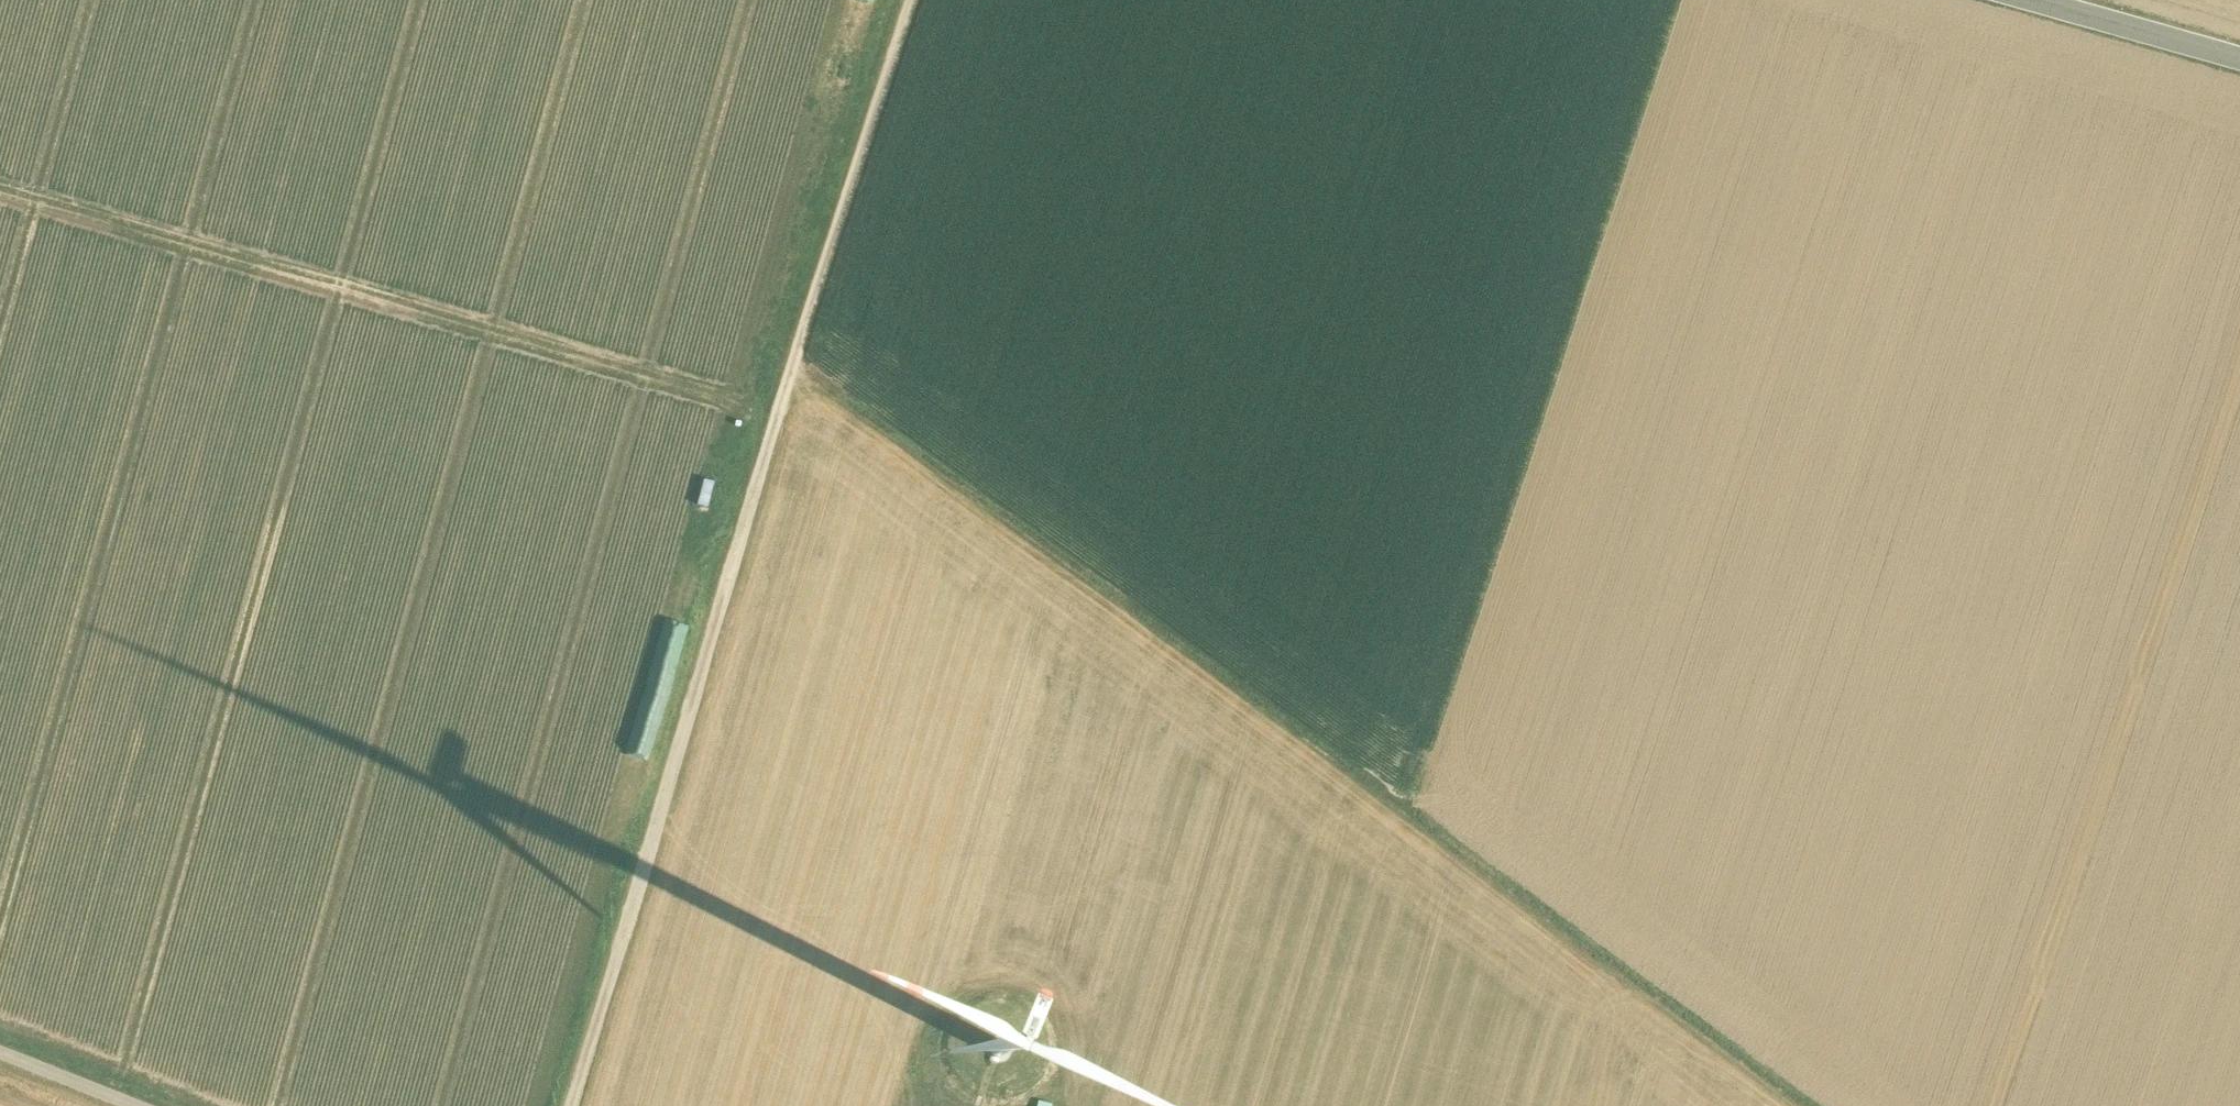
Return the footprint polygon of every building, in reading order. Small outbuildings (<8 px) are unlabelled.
[(705,479),(698,506),(729,514),(736,487),(705,479)]
